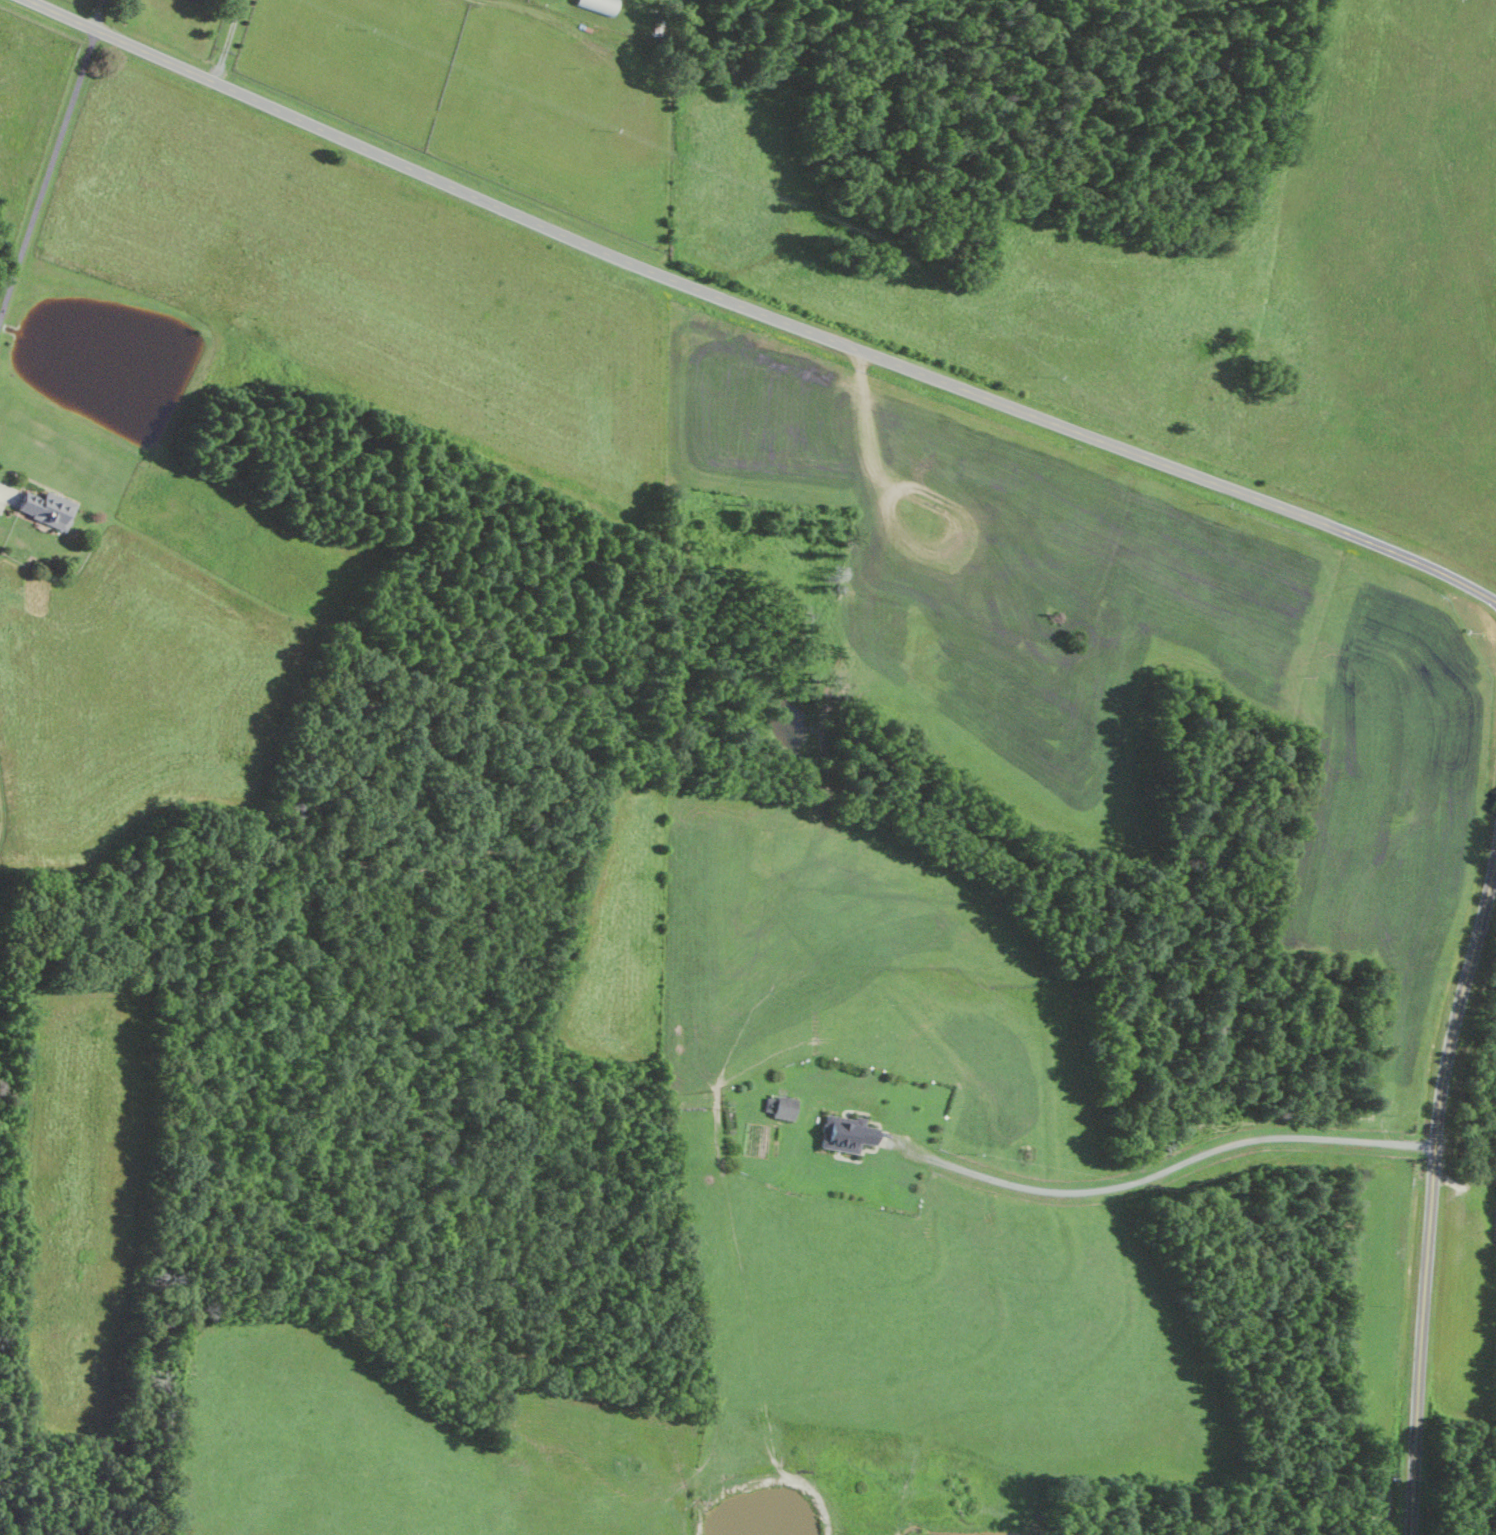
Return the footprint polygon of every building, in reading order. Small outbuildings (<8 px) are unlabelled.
[(79,503),(48,489),(44,498),(28,491),(19,510),(65,531),(74,512),(75,512),(79,503)] [(880,1145),(883,1129),(865,1126),(866,1120),(827,1114),(822,1147),(861,1153),(863,1143),(880,1145)]
